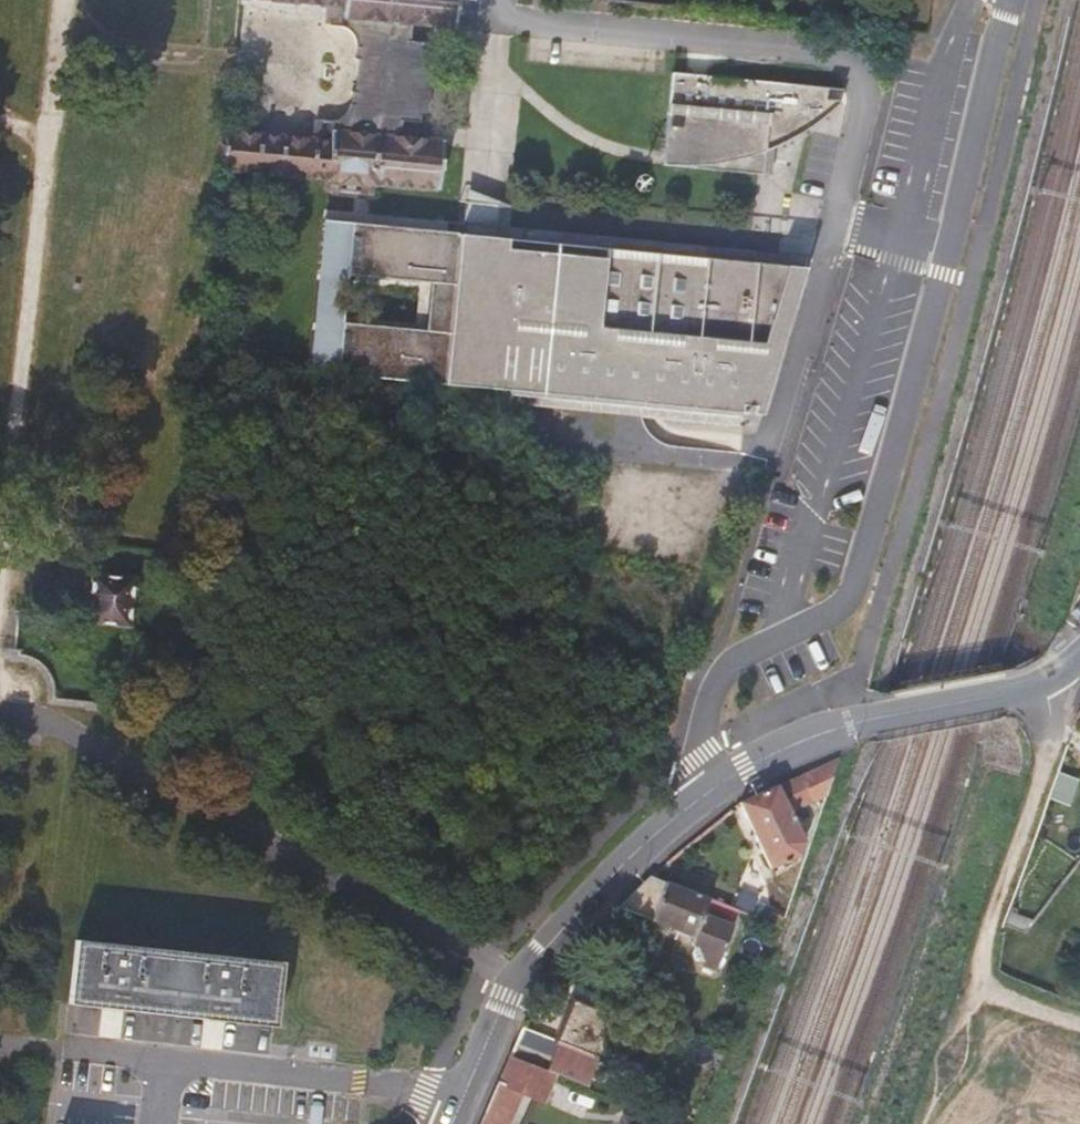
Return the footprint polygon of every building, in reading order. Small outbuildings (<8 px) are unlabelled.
[(211,177),(317,190),(316,202),(360,208),(361,195),(425,203),(430,158),(386,152),(388,133),(407,135),(408,124),(416,125),(422,75),(414,74),(415,62),(398,60),(399,39),(443,43),(448,0),(231,0),(230,8),(317,19),(314,42),(333,44),(337,46),(340,48),(343,52),(345,55),(345,59),(344,74),(350,75),(347,107),(340,107),(339,116),(338,121),(337,124),(335,126),(333,129),(330,132),(326,134),(322,134),(304,132),(302,153),(215,143),(211,177)] [(660,94),(649,187),(751,200),(754,178),(776,169),(798,155),(815,142),(833,125),(818,123),(820,115),(660,94)] [(497,256),(498,244),(500,222),(450,205),(445,249),(497,256)] [(306,232),(303,249),(318,251),(320,234),(306,232)] [(320,234),(318,251),(516,272),(517,258),(497,256),(445,249),(320,234)] [(518,247),(498,244),(497,256),(517,258),(518,247)] [(749,274),(518,247),(517,258),(772,288),(773,283),(748,279),(749,274)] [(287,389),(301,391),(304,365),(306,345),(316,346),(317,338),(327,339),(333,293),(322,291),(323,284),(314,282),(318,251),(303,249),(299,284),(287,389)] [(488,413),(721,439),(726,425),(739,430),(736,441),(747,444),(795,292),(772,288),(517,258),(516,272),(318,251),(314,282),(323,284),(322,291),(333,293),(401,301),(416,303),(424,304),(419,349),(410,349),(396,347),(327,339),(317,338),(316,346),(306,345),(304,365),(301,391),(488,413)] [(401,301),(396,347),(410,349),(416,303),(401,301)] [(719,451),(721,439),(488,413),(487,426),(719,451)] [(84,583),(78,634),(120,640),(126,589),(84,583)] [(792,811),(828,793),(840,759),(741,807),(769,870),(808,850),(792,811)] [(621,908),(591,937),(620,947),(633,912),(621,908)] [(684,1000),(699,956),(678,948),(684,930),(633,912),(620,947),(663,961),(658,974),(667,977),(671,986),(670,995),(684,1000)] [(699,956),(705,938),(684,930),(678,948),(699,956)] [(60,946),(54,1008),(257,1029),(263,967),(60,946)] [(529,1033),(510,1023),(496,1058),(496,1059),(520,1068),(536,1038),(576,1060),(598,1019),(551,993),(529,1033)] [(528,1071),(520,1068),(496,1059),(471,1123),(520,1123),(524,1112),(515,1107),(528,1071)]
